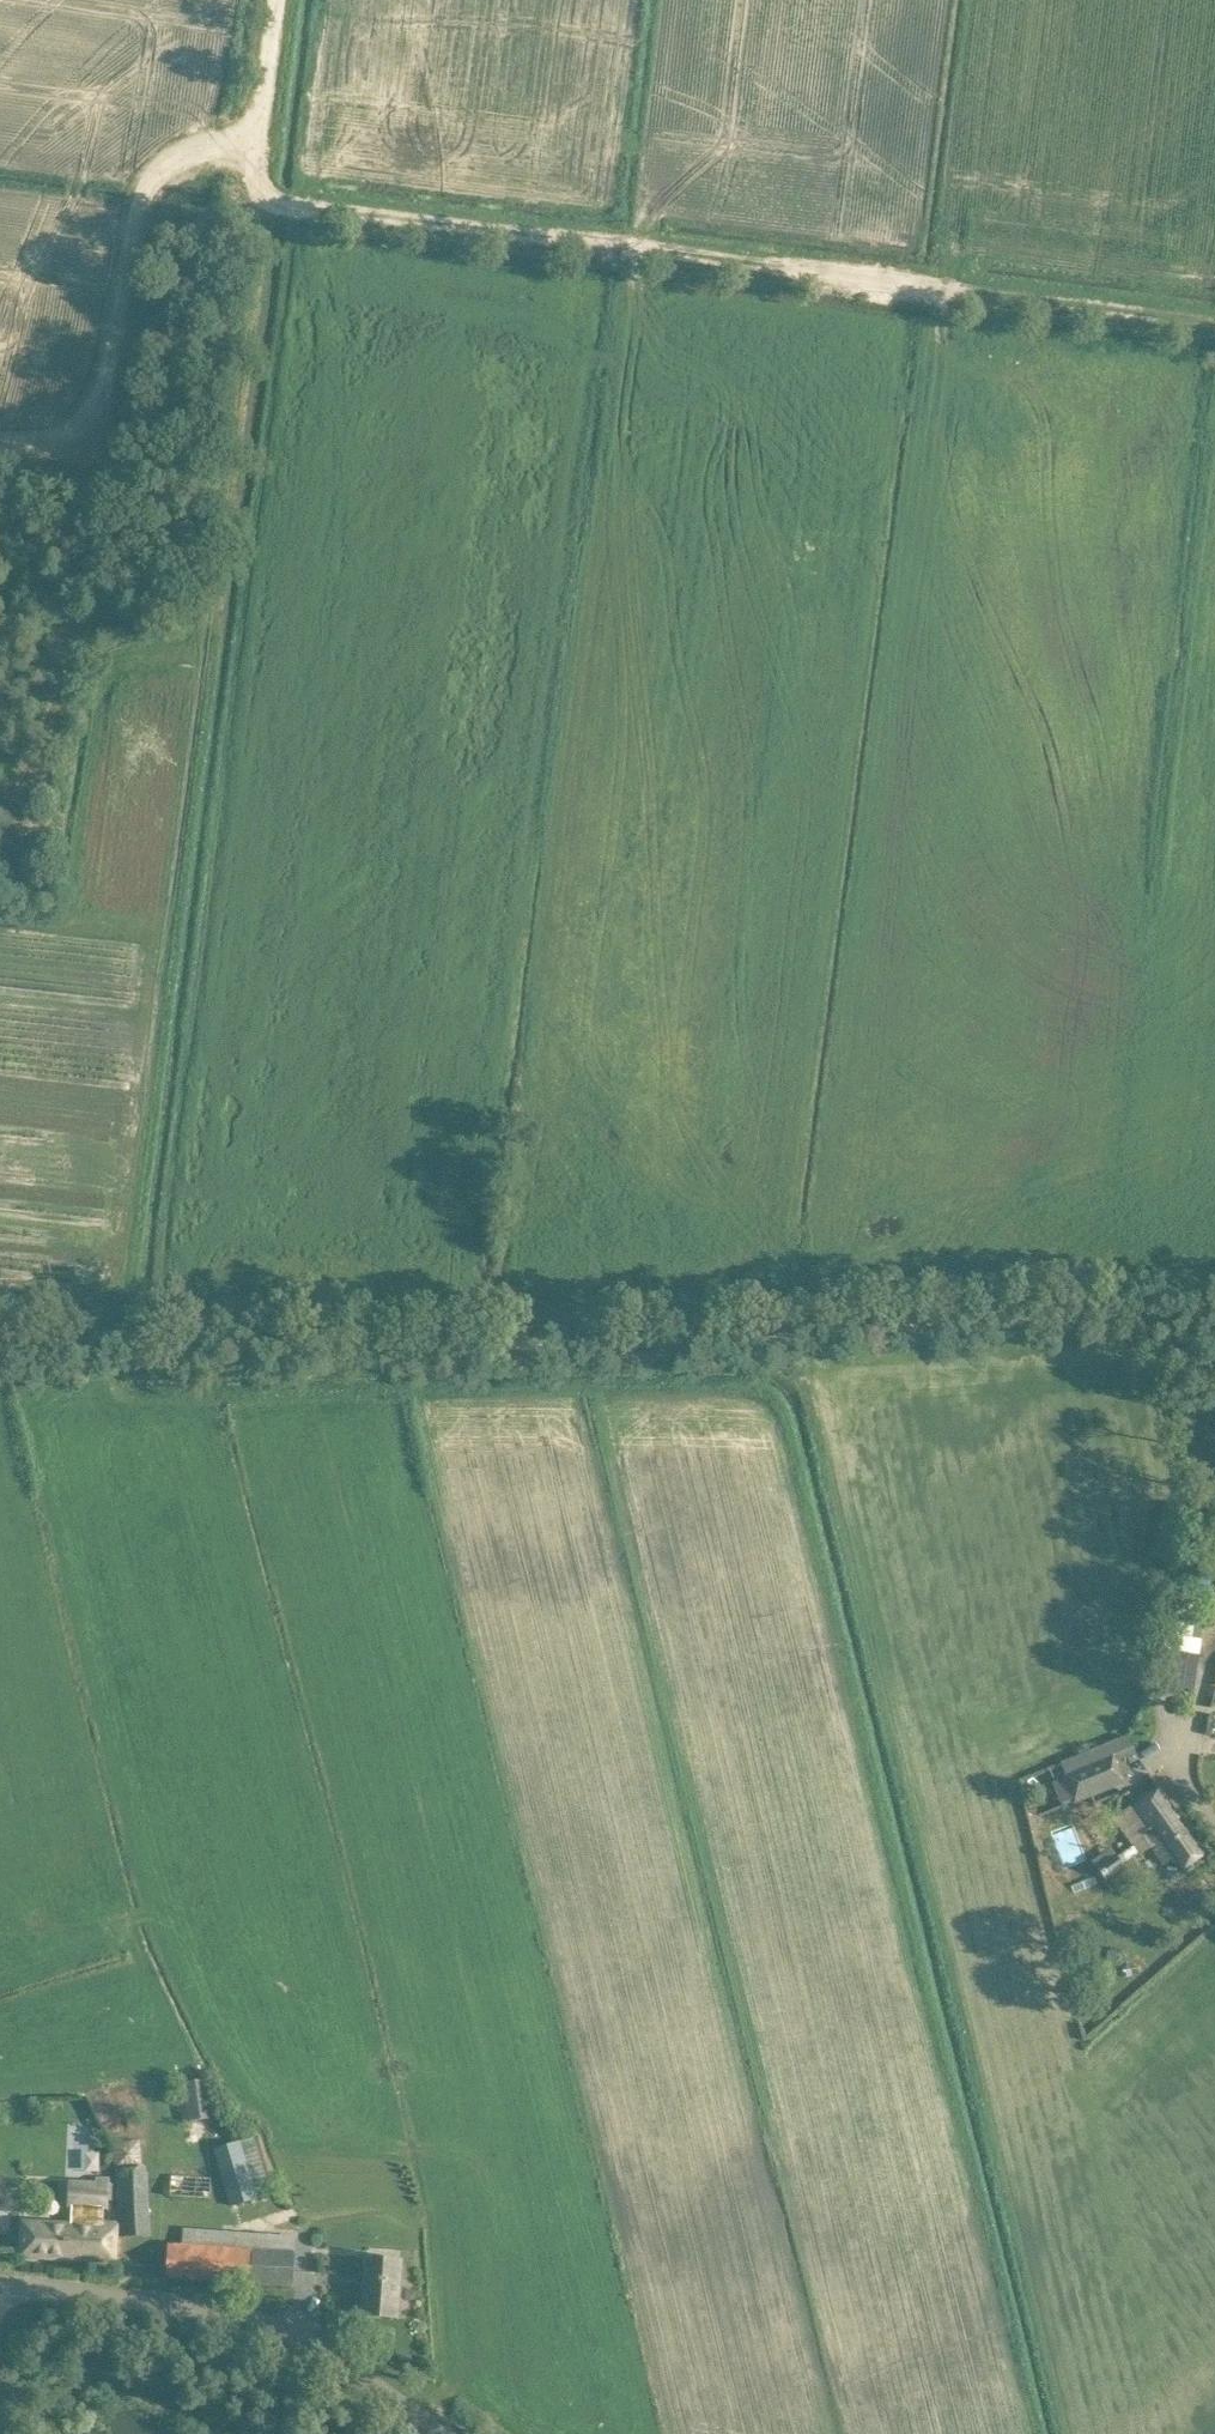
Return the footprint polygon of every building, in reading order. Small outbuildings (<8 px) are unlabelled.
[(1160,1681),(1191,1687),(1200,1637),(1169,1633),(1160,1681)] [(1127,1734),(1104,1744),(1109,1753),(1111,1756),(1130,1748),(1133,1747),(1127,1734)] [(1060,1772),(1072,1802),(1124,1782),(1111,1756),(1109,1753),(1060,1772)] [(1134,1803),(1151,1827),(1142,1834),(1164,1865),(1173,1859),(1181,1870),(1204,1854),(1157,1786),(1134,1803)] [(1096,1868),(1105,1880),(1124,1866),(1116,1855),(1096,1868)] [(177,2082),(182,2120),(208,2117),(203,2078),(177,2082)] [(112,2140),(119,2235),(150,2233),(145,2165),(140,2166),(138,2138),(112,2140)] [(212,2149),(229,2205),(262,2195),(260,2189),(255,2190),(240,2140),(212,2149)] [(168,2195),(208,2197),(209,2176),(170,2174),(168,2195)] [(71,2205),(70,2225),(23,2222),(21,2256),(113,2260),(115,2224),(103,2223),(103,2207),(107,2207),(109,2179),(96,2179),(96,2184),(69,2182),(68,2205),(71,2205)] [(249,2283),(293,2286),(295,2238),(182,2230),(181,2245),(167,2244),(165,2277),(249,2283)] [(363,2315),(396,2317),(400,2261),(366,2258),(363,2315)]
